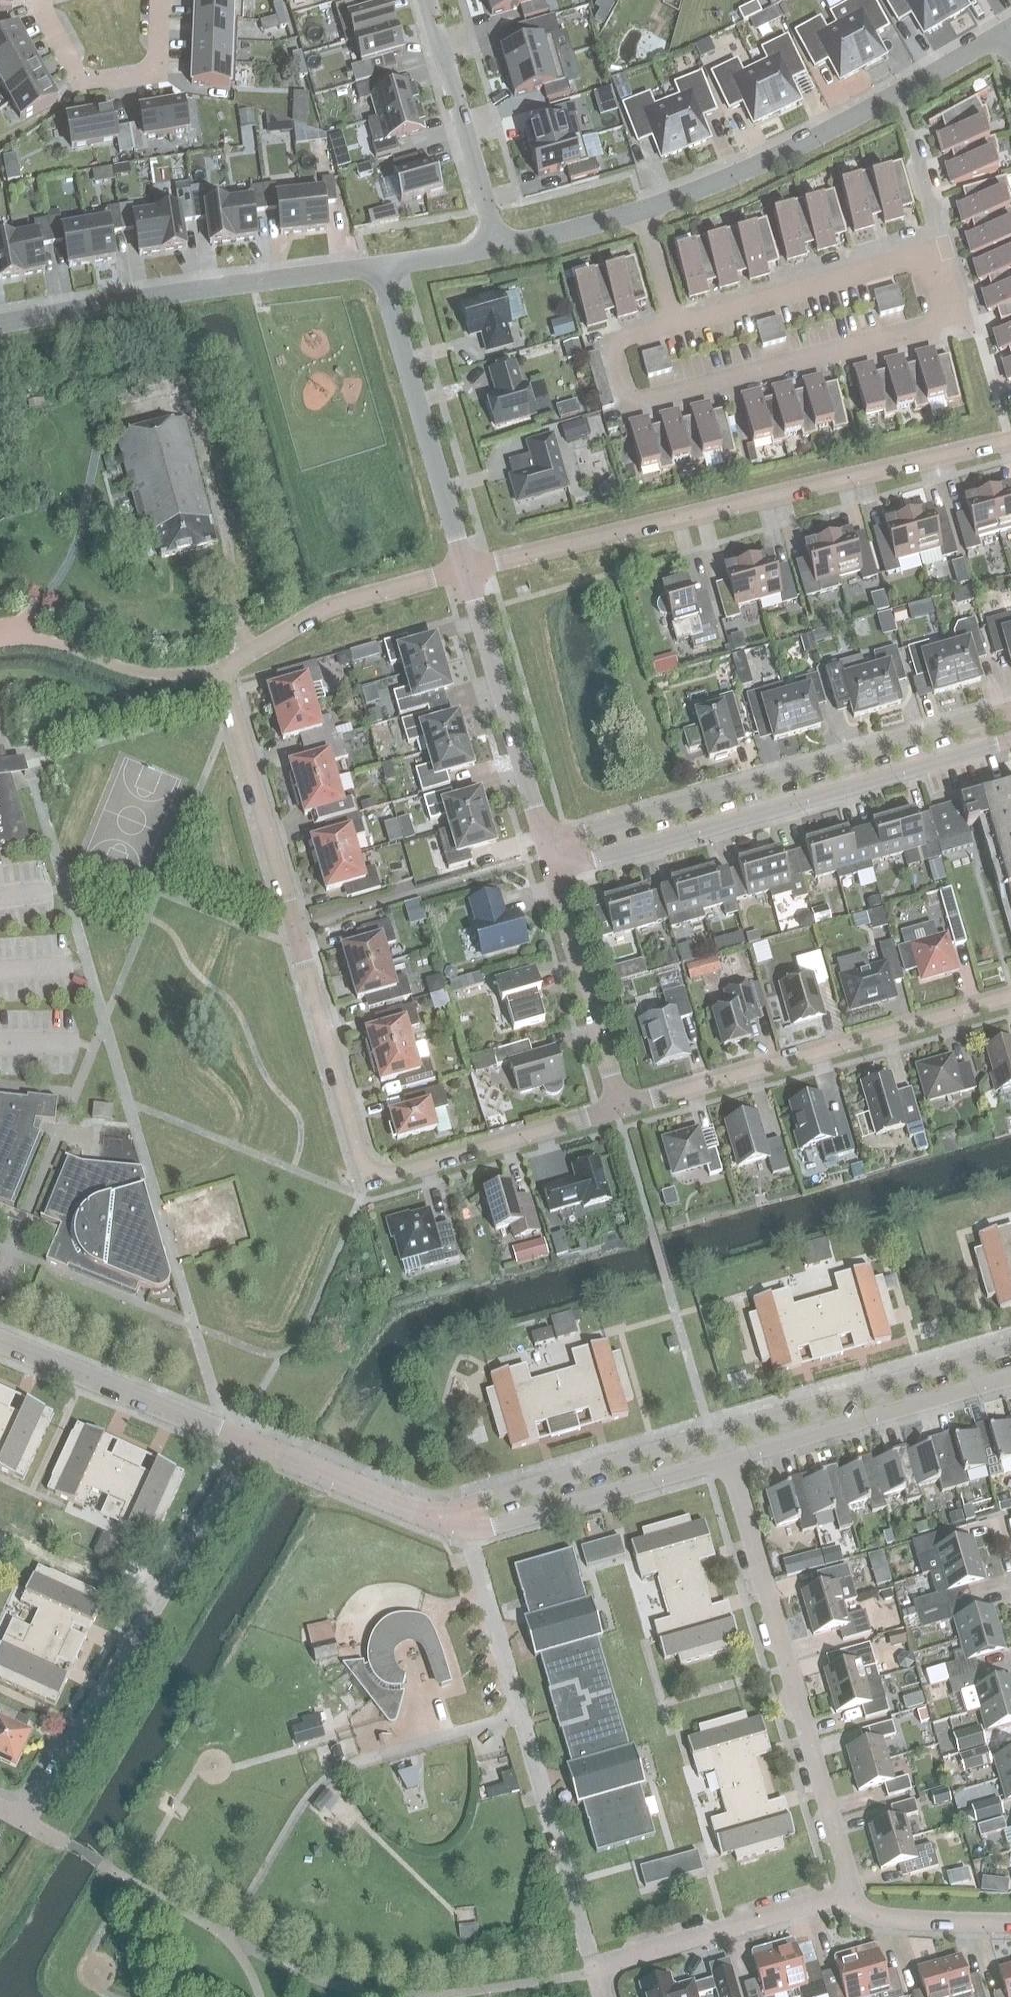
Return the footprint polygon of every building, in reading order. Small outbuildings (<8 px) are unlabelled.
[(12,11),(10,0),(0,0),(0,12),(12,11)] [(194,19),(235,20),(234,22),(242,22),(242,0),(194,0),(194,19)] [(334,7),(338,19),(345,44),(354,41),(395,29),(388,5),(378,8),(376,0),(359,0),(351,2),(334,7)] [(491,15),(520,7),(523,19),(547,12),(543,1),(541,1),(541,0),(486,0),(491,15)] [(832,13),(862,69),(885,56),(874,35),(887,28),(872,0),(856,0),(832,13)] [(898,22),(911,14),(923,35),(945,21),(933,0),(885,0),(898,22)] [(945,21),(968,8),(963,0),(933,0),(945,21)] [(756,2),(738,11),(743,22),(761,13),(756,2)] [(280,3),(272,5),(276,17),(284,15),(281,3),(280,3)] [(786,3),(779,7),(783,16),(790,12),(786,3)] [(775,8),(762,14),(768,26),(780,20),(775,8)] [(600,10),(595,20),(603,24),(608,14),(600,10)] [(819,20),(796,33),(814,67),(828,60),(839,81),(862,69),(832,13),(831,14),(837,25),(825,32),(819,20)] [(284,15),(276,17),(279,29),(287,26),(284,15)] [(535,40),(501,50),(507,73),(557,59),(551,36),(559,34),(554,16),(530,22),(535,40)] [(194,19),(193,41),(234,42),(234,22),(235,20),(194,19)] [(0,36),(0,60),(26,46),(16,27),(0,36)] [(395,29),(354,41),(361,64),(369,62),(372,74),(396,68),(392,55),(402,53),(395,29)] [(766,58),(753,64),(776,113),(800,102),(790,80),(803,74),(787,38),(762,50),(766,58)] [(709,39),(695,46),(701,60),(716,53),(709,39)] [(193,41),(192,63),(233,64),(234,42),(193,41)] [(0,60),(0,81),(1,83),(36,64),(26,46),(0,60)] [(300,52),(292,55),(295,67),(304,64),(300,52)] [(557,59),(507,73),(514,96),(543,88),(546,100),(570,93),(567,81),(564,82),(557,59)] [(736,62),(712,74),(729,109),(742,103),(753,124),(776,113),(753,64),(740,71),(736,62)] [(192,63),(191,85),(232,86),(233,64),(192,63)] [(36,64),(1,83),(11,102),(46,83),(36,64)] [(304,64),(295,67),(299,78),(307,76),(304,64)] [(680,97),(667,102),(685,149),(709,139),(701,117),(715,111),(700,75),(675,85),(680,97)] [(379,81),(355,88),(359,102),(371,98),(376,118),(377,119),(418,108),(411,85),(382,93),(379,81)] [(46,83),(11,102),(21,120),(56,101),(46,83)] [(611,88),(594,93),(601,116),(618,111),(611,88)] [(628,89),(617,93),(621,102),(632,97),(628,89)] [(987,141),(987,140),(982,124),(988,122),(983,108),(980,109),(976,100),(989,93),(988,91),(940,117),(941,119),(945,133),(937,136),(942,155),(951,152),(950,152),(987,141)] [(294,93),(293,105),(309,106),(309,94),(294,93)] [(648,95),(623,105),(638,142),(652,136),(661,159),(685,149),(667,102),(653,108),(648,95)] [(141,124),(129,126),(133,151),(134,154),(147,151),(145,138),(187,131),(183,104),(139,111),(141,124)] [(553,123),(524,131),(531,154),(581,139),(574,116),(576,116),(573,104),(550,111),(553,123)] [(376,118),(367,121),(374,143),(371,144),(375,158),(399,151),(395,139),(424,130),(418,108),(377,119),(376,118)] [(253,110),(239,112),(241,130),(256,128),(253,110)] [(113,112),(66,120),(71,147),(116,140),(119,154),(133,151),(129,126),(116,129),(113,112)] [(292,123),(279,118),(281,134),(293,132),(292,123)] [(993,138),(987,140),(987,141),(950,152),(951,152),(954,164),(946,166),(951,185),(997,172),(992,154),(998,153),(993,138)] [(581,139),(531,154),(537,177),(566,168),(570,181),(598,172),(594,161),(588,163),(581,139)] [(421,155),(393,163),(396,175),(393,176),(400,202),(441,190),(434,164),(424,167),(421,155)] [(882,215),(882,216),(884,224),(903,218),(900,210),(913,206),(901,163),(887,167),(888,173),(872,178),(871,178),(882,215)] [(18,166),(5,169),(8,182),(21,179),(18,166)] [(871,178),(872,178),(870,172),(856,176),(858,182),(840,187),(854,233),(872,227),(870,219),(882,216),(882,215),(871,178)] [(323,191),(299,194),(304,232),(327,230),(324,203),(336,202),(333,178),(321,180),(323,191)] [(963,225),(971,222),(1008,211),(1008,210),(1003,194),(1009,192),(1005,178),(962,191),(965,203),(957,206),(963,225)] [(275,185),(262,186),(265,210),(277,209),(280,235),(304,232),(299,194),(276,196),(275,185)] [(229,203),(228,203),(233,241),(256,238),(253,212),(265,210),(262,186),(249,188),(251,200),(229,203)] [(815,244),(814,244),(816,252),(835,247),(833,238),(846,235),(833,191),(819,195),(821,201),(805,206),(804,206),(815,244)] [(203,194),(190,196),(194,220),(206,218),(209,244),(233,241),(228,203),(229,203),(228,198),(204,201),(203,194)] [(162,213),(156,213),(162,251),(186,248),(182,222),(194,220),(190,196),(178,198),(180,210),(171,211),(162,213)] [(803,248),(814,244),(815,244),(804,206),(805,206),(803,200),(789,204),(790,210),(773,215),(786,261),(805,256),(803,248)] [(131,205),(119,207),(123,231),(135,229),(139,255),(162,251),(156,213),(147,215),(133,217),(131,205)] [(108,221),(85,225),(92,263),(115,259),(110,233),(123,231),(119,207),(106,209),(108,221)] [(971,222),(974,234),(966,236),(971,255),(1010,244),(1010,209),(1008,210),(1008,211),(971,222)] [(398,212),(385,215),(387,222),(400,219),(398,212)] [(60,217),(47,220),(52,243),(64,241),(68,267),(92,263),(85,225),(62,229),(60,217)] [(15,238),(14,238),(21,276),(45,272),(39,246),(52,243),(47,220),(33,222),(35,234),(15,238)] [(747,273),(749,281),(768,275),(766,267),(778,263),(766,220),(752,224),(753,230),(737,235),(736,235),(747,273)] [(735,276),(747,273),(736,235),(737,235),(735,229),(721,233),(723,239),(707,243),(706,244),(717,281),(716,282),(719,290),(738,284),(735,276)] [(21,276),(14,238),(15,238),(14,233),(0,236),(0,280),(21,276)] [(705,285),(716,282),(717,281),(706,244),(707,243),(705,237),(691,242),(693,248),(675,253),(688,299),(707,293),(705,285)] [(993,290),(994,291),(1010,286),(1010,252),(973,262),(979,281),(990,278),(993,290)] [(615,311),(617,319),(636,314),(634,305),(646,302),(634,258),(620,262),(621,268),(605,273),(604,273),(615,311)] [(603,315),(615,311),(604,273),(605,273),(603,267),(589,271),(591,277),(573,282),(587,328),(606,323),(603,315)] [(993,290),(982,293),(988,312),(999,309),(1002,321),(999,321),(1000,323),(1010,320),(1010,286),(994,291),(993,290)] [(903,310),(897,288),(873,294),(879,316),(903,310)] [(484,331),(486,339),(483,339),(487,352),(511,345),(505,325),(509,324),(501,295),(461,307),(469,335),(484,331)] [(570,317),(555,322),(560,338),(575,334),(570,317)] [(785,341),(779,319),(756,325),(762,347),(785,341)] [(1010,352),(1010,328),(993,333),(999,352),(1010,348),(1010,352)] [(578,340),(563,344),(568,361),(583,356),(578,340)] [(671,371),(665,349),(641,355),(647,378),(671,371)] [(926,402),(927,402),(943,398),(945,404),(959,401),(948,356),(935,360),(933,352),(914,356),(916,364),(917,364),(926,402)] [(613,407),(597,353),(586,357),(602,410),(613,407)] [(929,408),(927,402),(926,402),(917,364),(916,364),(905,367),(903,359),(884,364),(886,372),(896,410),(896,409),(913,406),(914,412),(929,408)] [(1002,363),(1008,382),(1010,381),(1010,361),(1002,363)] [(498,394),(487,397),(495,426),(534,415),(525,386),(520,387),(514,365),(490,371),(494,387),(496,386),(498,394)] [(898,416),(896,409),(896,410),(886,372),(874,375),(872,367),(853,371),(864,417),(882,413),(884,419),(898,416)] [(814,429),(815,429),(831,425),(833,431),(847,428),(837,384),(823,387),(822,379),(802,383),(804,391),(805,391),(814,429)] [(772,390),(773,399),(774,398),(783,437),(784,436),(800,432),(802,439),(816,435),(815,429),(814,429),(805,391),(804,391),(793,394),(791,386),(772,390)] [(774,398),(773,399),(762,401),(760,393),(741,398),(752,444),(770,440),(771,446),(785,442),(784,436),(783,437),(774,398)] [(701,456),(702,455),(719,452),(720,458),(734,455),(725,410),(711,413),(710,405),(690,409),(692,417),(693,417),(701,456)] [(693,417),(692,417),(681,420),(679,412),(660,416),(661,424),(662,424),(670,462),(672,462),(688,459),(689,465),(703,462),(702,455),(701,456),(693,417)] [(650,427),(648,419),(629,424),(640,470),(658,465),(659,472),(673,468),(672,462),(670,462),(662,424),(661,424),(662,425),(650,427)] [(218,546),(184,421),(117,440),(143,538),(154,535),(162,561),(218,546)] [(566,442),(587,436),(583,421),(562,427),(566,442)] [(567,488),(552,436),(527,444),(535,470),(510,478),(517,503),(567,488)] [(998,532),(1010,529),(1010,492),(1010,487),(999,490),(998,487),(986,491),(998,532)] [(977,538),(998,532),(986,491),(974,494),(975,497),(964,500),(970,522),(959,525),(967,554),(968,554),(967,551),(979,547),(977,538)] [(906,514),(918,555),(939,549),(942,558),(954,554),(955,558),(956,557),(948,528),(936,532),(930,510),(919,513),(918,510),(906,514)] [(918,555),(906,514),(894,517),(895,520),(884,523),(890,545),(878,548),(887,577),(887,574),(899,570),(896,562),(918,555)] [(826,537),(838,578),(860,572),(862,581),(874,577),(875,580),(876,580),(868,551),(856,555),(850,533),(839,536),(838,533),(826,537)] [(838,578),(826,537),(814,540),(815,543),(804,546),(810,568),(798,571),(807,600),(808,600),(807,597),(840,587),(837,578),(838,578)] [(758,556),(746,560),(758,601),(779,595),(782,604),(794,600),(795,604),(796,603),(788,574),(776,578),(770,556),(759,559),(758,556)] [(736,607),(758,601),(746,560),(734,563),(735,566),(724,569),(730,590),(718,594),(727,623),(728,623),(727,620),(739,616),(736,607)] [(692,604),(685,580),(662,587),(665,598),(663,598),(660,600),(658,603),(657,606),(657,610),(659,613),(661,615),(665,616),(670,615),(673,626),(676,638),(689,634),(690,637),(689,637),(693,650),(719,643),(707,603),(693,608),(692,604)] [(896,625),(908,621),(904,609),(892,613),(896,625)] [(1009,614),(985,621),(995,655),(1007,651),(1010,665),(1010,623),(1009,614)] [(953,647),(945,649),(956,688),(979,681),(974,662),(974,661),(985,658),(977,628),(973,617),(957,622),(952,630),(954,635),(957,646),(953,647)] [(746,632),(732,637),(736,651),(751,646),(746,632)] [(805,653),(815,650),(811,635),(800,638),(805,653)] [(402,662),(406,675),(441,665),(434,641),(410,648),(406,636),(383,643),(389,666),(402,662)] [(933,695),(956,688),(945,649),(931,653),(928,643),(907,649),(916,678),(927,675),(933,695)] [(865,672),(876,711),(900,705),(894,684),(905,681),(895,647),(873,653),(877,669),(865,672)] [(362,648),(352,651),(355,663),(366,660),(362,648)] [(340,667),(351,664),(348,652),(336,655),(340,667)] [(741,687),(753,684),(744,652),(732,656),(741,687)] [(661,674),(685,669),(682,654),(657,659),(661,674)] [(853,718),(876,711),(865,672),(860,657),(849,660),(824,667),(834,702),(847,698),(853,718)] [(267,689),(274,715),(314,703),(309,687),(321,684),(314,662),(286,671),(289,683),(267,689)] [(441,665),(406,675),(410,688),(392,693),(399,716),(427,708),(424,696),(448,689),(441,665)] [(785,695),(796,734),(820,728),(814,707),(825,704),(817,675),(794,681),(797,692),(785,695)] [(773,741),(796,734),(785,695),(784,695),(782,685),(768,689),(745,695),(754,724),(767,720),(773,741)] [(689,750),(705,746),(709,759),(714,758),(715,760),(727,756),(726,754),(735,752),(728,727),(740,724),(731,694),(708,701),(710,709),(695,714),(699,727),(684,732),(689,750)] [(304,734),(307,746),(336,738),(330,717),(318,720),(314,703),(274,715),(282,740),(304,734)] [(372,725),(383,721),(379,708),(368,712),(372,725)] [(428,752),(463,742),(456,718),(432,725),(429,713),(401,721),(407,744),(425,739),(428,752)] [(341,736),(336,738),(307,746),(311,758),(289,765),(292,775),(288,776),(292,792),(336,779),(331,763),(347,758),(341,736)] [(470,766),(463,742),(428,752),(432,765),(415,770),(421,793),(449,785),(446,773),(470,766)] [(28,842),(7,766),(3,749),(0,749),(0,853),(28,842)] [(340,796),(336,779),(292,792),(296,807),(301,806),(304,816),(310,815),(313,827),(329,822),(358,814),(352,792),(340,796)] [(928,811),(929,813),(937,843),(938,847),(941,855),(972,846),(969,838),(966,827),(978,824),(977,823),(987,820),(1010,905),(1010,787),(928,811)] [(451,829),(485,819),(478,795),(454,802),(451,790),(423,798),(429,821),(447,816),(451,829)] [(363,812),(376,808),(374,800),(360,804),(363,812)] [(916,817),(914,810),(904,813),(903,812),(897,815),(893,817),(903,853),(925,847),(929,862),(942,858),(941,855),(938,847),(937,843),(929,813),(916,817)] [(311,840),(318,866),(357,855),(352,838),(364,835),(358,814),(329,822),(333,834),(311,840)] [(903,853),(893,817),(889,818),(882,818),(882,820),(871,823),(873,829),(861,833),(868,857),(870,863),(903,853)] [(492,844),(485,819),(451,829),(458,853),(445,857),(448,869),(471,862),(468,851),(492,844)] [(412,828),(402,831),(404,841),(414,838),(412,828)] [(829,835),(825,836),(836,872),(838,880),(872,870),(870,863),(868,857),(861,833),(849,836),(847,830),(837,833),(836,831),(829,835)] [(806,848),(794,852),(801,876),(813,873),(815,879),(836,872),(825,836),(821,837),(814,837),(814,839),(804,842),(806,848)] [(800,877),(801,876),(794,852),(782,855),(780,849),(770,852),(768,850),(762,854),(758,855),(769,892),(771,900),(792,894),(794,901),(806,897),(800,877)] [(362,871),(357,855),(318,866),(325,892),(347,885),(351,897),(380,889),(374,868),(362,871)] [(747,898),(769,892),(758,855),(754,857),(747,857),(747,859),(737,862),(739,868),(726,871),(735,901),(747,898)] [(941,863),(928,866),(934,885),(946,881),(941,863)] [(695,874),(691,875),(701,911),(723,905),(726,917),(738,913),(735,901),(726,871),(714,875),(712,869),(702,871),(701,870),(695,874)] [(866,888),(882,883),(877,869),(862,874),(866,888)] [(671,887),(659,891),(668,920),(669,926),(703,917),(701,911),(691,875),(687,876),(680,876),(680,878),(669,881),(670,884),(671,887)] [(628,893),(624,894),(634,930),(656,924),(668,920),(659,891),(647,894),(645,888),(635,891),(634,889),(628,893)] [(950,889),(939,892),(954,946),(966,943),(950,889)] [(613,936),(634,930),(624,894),(620,895),(613,895),(613,897),(602,900),(604,907),(592,910),(600,940),(613,936)] [(503,918),(496,895),(471,902),(478,925),(474,927),(482,956),(525,943),(517,914),(503,918)] [(870,910),(882,907),(879,898),(867,901),(870,910)] [(816,926),(831,921),(827,906),(811,911),(816,926)] [(888,927),(883,909),(866,914),(872,932),(888,927)] [(342,948),(349,974),(388,963),(384,946),(395,943),(389,922),(360,931),(364,942),(342,948)] [(728,937),(714,941),(717,952),(731,949),(728,937)] [(955,971),(945,937),(899,951),(905,972),(918,968),(920,972),(922,980),(955,971)] [(773,941),(759,944),(763,962),(777,958),(773,941)] [(695,942),(683,945),(688,961),(700,958),(695,942)] [(892,942),(879,946),(883,961),(884,961),(896,958),(892,942)] [(677,962),(674,950),(662,954),(666,966),(677,962)] [(827,982),(819,953),(796,960),(801,978),(779,985),(786,1009),(788,1009),(793,1026),(821,1019),(816,1001),(819,1000),(815,985),(827,982)] [(864,954),(836,962),(841,977),(850,1010),(895,998),(884,961),(883,961),(884,965),(869,969),(864,954)] [(388,963),(349,974),(356,1000),(378,994),(382,1005),(411,997),(405,976),(393,979),(388,963)] [(698,963),(686,966),(691,982),(702,979),(698,963)] [(623,966),(609,970),(613,984),(627,980),(623,966)] [(457,975),(456,971),(451,968),(447,970),(444,974),(446,979),(450,981),(454,980),(457,975)] [(540,993),(533,971),(495,982),(501,1004),(505,1003),(513,1031),(544,1022),(536,994),(540,993)] [(465,990),(484,985),(481,973),(461,979),(465,990)] [(757,1012),(749,985),(725,992),(729,1008),(713,1012),(723,1047),(750,1039),(743,1016),(757,1012)] [(691,1017),(683,989),(662,995),(667,1012),(639,1020),(645,1040),(648,1039),(651,1047),(649,1050),(652,1060),(655,1061),(656,1066),(688,1057),(677,1021),(691,1017)] [(369,1058),(412,1046),(407,1030),(419,1026),(413,1005),(384,1014),(387,1025),(365,1031),(368,1042),(364,1043),(369,1058)] [(986,1048),(994,1075),(991,1075),(995,1091),(1010,1087),(1010,1041),(986,1048)] [(523,1058),(519,1044),(492,1052),(496,1067),(511,1063),(520,1094),(543,1087),(544,1089),(546,1092),(548,1094),(552,1095),(555,1095),(558,1093),(560,1091),(561,1087),(561,1084),(560,1082),(562,1081),(556,1060),(556,1056),(554,1054),(553,1049),(523,1058)] [(417,1063),(412,1046),(369,1058),(373,1074),(377,1073),(380,1083),(402,1077),(405,1088),(434,1080),(428,1059),(417,1063)] [(954,1069),(951,1058),(918,1068),(927,1101),(959,1092),(960,1093),(974,1089),(968,1066),(954,1069)] [(891,1076),(860,1084),(875,1136),(905,1127),(909,1139),(912,1138),(915,1146),(926,1142),(924,1135),(914,1100),(899,1104),(896,1093),(891,1076)] [(447,1108),(442,1087),(408,1097),(411,1108),(389,1114),(397,1141),(436,1129),(431,1113),(447,1108)] [(0,1094),(0,1218),(8,1221),(42,1136),(33,1132),(35,1121),(54,1123),(57,1100),(0,1094)] [(830,1128),(820,1096),(790,1105),(798,1133),(795,1134),(799,1149),(819,1144),(825,1161),(854,1152),(845,1124),(830,1128)] [(93,1104),(92,1118),(112,1120),(113,1106),(93,1104)] [(764,1143),(756,1114),(725,1123),(738,1167),(767,1159),(772,1175),(788,1170),(779,1139),(764,1143)] [(703,1153),(697,1131),(664,1141),(673,1174),(706,1165),(709,1176),(722,1172),(715,1149),(703,1153)] [(81,1164),(65,1157),(34,1232),(54,1240),(45,1262),(67,1271),(68,1268),(135,1295),(138,1286),(152,1292),(154,1292),(157,1292),(159,1292),(161,1291),(163,1290),(165,1289),(166,1287),(167,1285),(168,1283),(169,1281),(169,1279),(169,1277),(141,1183),(144,1185),(141,1170),(81,1164)] [(610,1200),(598,1159),(572,1167),(575,1180),(542,1189),(549,1213),(582,1203),(583,1208),(610,1200)] [(853,1177),(864,1173),(861,1161),(849,1165),(853,1177)] [(499,1188),(496,1184),(480,1195),(487,1205),(495,1231),(511,1227),(514,1239),(539,1232),(529,1198),(515,1202),(510,1185),(499,1188)] [(436,1237),(429,1212),(409,1217),(408,1214),(386,1221),(391,1239),(395,1238),(401,1261),(420,1256),(424,1269),(459,1259),(452,1233),(436,1237)] [(973,1252),(987,1299),(995,1296),(999,1310),(1010,1306),(1010,1244),(1000,1247),(995,1231),(978,1236),(982,1249),(973,1252)] [(517,1264),(549,1255),(544,1239),(512,1248),(517,1264)] [(825,1242),(801,1249),(807,1269),(831,1262),(825,1242)] [(756,1314),(748,1316),(761,1363),(770,1361),(774,1374),(801,1367),(796,1350),(808,1347),(812,1363),(813,1362),(839,1355),(842,1354),(837,1338),(859,1332),(863,1349),(890,1341),(886,1328),(895,1325),(882,1278),(873,1280),(869,1267),(852,1272),(857,1288),(816,1300),(774,1312),(770,1295),(753,1300),(756,1314)] [(570,1313),(551,1318),(557,1339),(569,1336),(574,1334),(571,1324),(573,1323),(570,1313)] [(553,1342),(550,1330),(530,1335),(534,1347),(553,1342)] [(678,1349),(675,1338),(666,1341),(669,1351),(678,1349)] [(494,1389),(485,1392),(499,1439),(507,1436),(511,1450),(538,1442),(534,1426),(546,1422),(550,1438),(551,1438),(575,1431),(579,1430),(575,1414),(596,1408),(601,1424),(628,1416),(624,1403),(633,1400),(619,1353),(610,1356),(606,1342),(589,1347),(594,1364),(530,1382),(526,1366),(507,1371),(490,1376),(494,1389)] [(14,1476),(20,1463),(29,1468),(49,1423),(40,1419),(45,1409),(27,1400),(20,1416),(0,1407),(0,1470),(14,1476)] [(976,1433),(986,1468),(989,1480),(1003,1476),(1010,1473),(1010,1423),(989,1429),(988,1423),(975,1427),(974,1427),(976,1433)] [(104,1436),(86,1427),(81,1438),(71,1434),(51,1478),(60,1482),(54,1495),(83,1508),(91,1490),(108,1498),(100,1516),(144,1536),(150,1524),(160,1528),(180,1484),(171,1479),(176,1469),(157,1460),(150,1476),(97,1451),(104,1436)] [(953,1433),(940,1437),(955,1489),(968,1486),(965,1474),(986,1468),(976,1433),(955,1439),(953,1433)] [(941,1493),(955,1489),(940,1437),(926,1441),(928,1447),(907,1453),(906,1453),(917,1488),(938,1482),(941,1493)] [(893,1457),(872,1463),(871,1463),(882,1498),(903,1492),(907,1503),(920,1499),(917,1488),(906,1453),(907,1453),(905,1447),(891,1451),(893,1457)] [(885,1509),(882,1498),(871,1463),(872,1463),(870,1457),(856,1461),(858,1467),(837,1473),(836,1473),(847,1508),(849,1507),(853,1510),(862,1507),(863,1503),(868,1502),(871,1513),(885,1509)] [(812,1518),(833,1512),(839,1531),(853,1527),(847,1508),(836,1473),(837,1473),(835,1467),(821,1471),(823,1477),(802,1483),(801,1483),(812,1518)] [(801,1483),(802,1483),(800,1477),(787,1481),(788,1487),(766,1493),(771,1510),(768,1511),(771,1522),(774,1521),(776,1528),(798,1522),(802,1533),(815,1529),(812,1518),(801,1483)] [(1000,1506),(1002,1512),(1010,1510),(1010,1502),(1000,1506)] [(971,1508),(964,1510),(967,1522),(974,1519),(975,1519),(974,1519),(971,1508)] [(952,1526),(964,1522),(962,1513),(949,1517),(952,1526)] [(691,1526),(688,1518),(641,1531),(644,1540),(630,1544),(635,1561),(641,1580),(657,1575),(670,1620),(653,1624),(664,1660),(677,1656),(680,1665),(727,1652),(724,1643),(737,1639),(730,1612),(713,1617),(696,1554),(712,1550),(704,1523),(691,1526)] [(926,1523),(914,1527),(916,1536),(928,1533),(926,1523)] [(886,1545),(896,1542),(892,1530),(883,1533),(886,1545)] [(938,1541),(939,1534),(912,1542),(917,1559),(922,1576),(929,1574),(929,1575),(977,1561),(970,1540),(942,1548),(938,1541)] [(125,1546),(106,1537),(102,1546),(99,1545),(94,1554),(117,1564),(125,1546)] [(590,1545),(581,1548),(586,1567),(625,1556),(619,1537),(610,1540),(610,1541),(591,1547),(590,1545)] [(825,1566),(842,1562),(839,1548),(822,1552),(825,1566)] [(582,1584),(572,1551),(514,1567),(522,1595),(523,1598),(528,1617),(523,1618),(534,1658),(539,1657),(549,1691),(548,1691),(559,1731),(561,1730),(570,1765),(565,1766),(577,1806),(582,1804),(587,1823),(588,1822),(589,1826),(588,1826),(596,1854),(655,1837),(645,1803),(644,1803),(640,1788),(645,1786),(633,1746),(628,1748),(597,1640),(602,1639),(591,1599),(586,1600),(581,1585),(582,1584)] [(823,1567),(819,1552),(797,1558),(801,1573),(823,1567)] [(877,1587),(891,1583),(882,1552),(868,1556),(877,1587)] [(977,1561),(929,1575),(934,1591),(946,1588),(947,1593),(983,1582),(977,1561)] [(801,1593),(807,1615),(843,1604),(857,1599),(847,1566),(823,1572),(827,1586),(801,1593)] [(48,1571),(43,1580),(33,1575),(24,1594),(20,1603),(36,1610),(21,1643),(5,1635),(0,1647),(0,1669),(2,1670),(0,1675),(0,1681),(42,1700),(47,1691),(59,1697),(72,1668),(54,1660),(70,1626),(88,1635),(101,1606),(88,1601),(92,1591),(48,1571)] [(882,1594),(885,1601),(893,1598),(891,1591),(882,1594)] [(944,1593),(917,1601),(921,1615),(948,1607),(944,1593)] [(839,1629),(843,1641),(871,1633),(865,1611),(847,1617),(843,1604),(807,1615),(813,1636),(839,1629)] [(952,1620),(948,1607),(921,1615),(925,1628),(952,1620)] [(961,1641),(997,1630),(990,1609),(955,1619),(961,1641)] [(394,1616),(389,1618),(385,1620),(380,1624),(376,1628),(373,1632),(371,1635),(369,1642),(367,1650),(367,1657),(367,1663),(368,1665),(364,1666),(363,1662),(342,1664),(387,1722),(389,1724),(392,1724),(394,1723),(396,1722),(397,1718),(404,1691),(400,1692),(399,1688),(401,1688),(403,1679),(398,1676),(394,1672),(392,1667),(390,1662),(389,1655),(391,1649),(395,1645),(399,1642),(403,1640),(408,1639),(412,1640),(417,1641),(421,1643),(424,1647),(427,1651),(429,1655),(434,1669),(440,1688),(451,1684),(445,1662),(437,1640),(427,1620),(420,1617),(414,1616),(408,1615),(401,1615),(394,1616)] [(1003,1652),(997,1630),(961,1641),(964,1651),(952,1654),(955,1664),(943,1667),(948,1682),(979,1673),(975,1660),(1003,1652)] [(891,1648),(907,1644),(904,1632),(888,1636),(891,1648)] [(337,1659),(333,1642),(311,1646),(314,1663),(337,1659)] [(879,1678),(869,1644),(845,1651),(849,1664),(823,1671),(829,1693),(866,1682),(865,1682),(879,1678)] [(914,1664),(912,1655),(903,1653),(897,1659),(899,1668),(908,1670),(914,1664)] [(979,1673),(948,1682),(952,1696),(960,1693),(964,1704),(978,1700),(981,1710),(1010,1702),(1010,1681),(1010,1679),(982,1687),(979,1673)] [(889,1713),(879,1678),(865,1682),(866,1682),(829,1693),(835,1714),(861,1707),(865,1720),(889,1713)] [(981,1710),(987,1732),(1010,1725),(1010,1702),(981,1710)] [(14,1765),(28,1733),(7,1723),(12,1713),(0,1707),(0,1758),(14,1765)] [(921,1724),(930,1721),(926,1709),(917,1712),(921,1724)] [(747,1723),(745,1714),(698,1728),(700,1737),(687,1740),(697,1776),(713,1771),(726,1816),(710,1821),(720,1857),(733,1853),(736,1862),(783,1848),(781,1839),(794,1836),(786,1809),(770,1813),(752,1751),(768,1746),(761,1719),(747,1723)] [(323,1738),(318,1718),(302,1722),(303,1726),(291,1730),(296,1746),(323,1738)] [(852,1771),(888,1761),(882,1740),(895,1736),(891,1723),(868,1729),(871,1742),(846,1749),(852,1771)] [(985,1745),(980,1727),(952,1735),(957,1753),(985,1745)] [(992,1764),(986,1747),(958,1756),(964,1773),(992,1764)] [(1010,1777),(1010,1754),(995,1759),(1001,1780),(1010,1777)] [(888,1761),(852,1771),(858,1792),(884,1785),(887,1798),(911,1791),(907,1778),(894,1782),(888,1761)] [(509,1783),(492,1787),(494,1797),(523,1790),(518,1769),(507,1772),(509,1783)] [(397,1776),(406,1791),(418,1788),(418,1770),(397,1776)] [(1001,1780),(1007,1801),(1010,1800),(1010,1777),(1001,1780)] [(935,1807),(951,1802),(948,1789),(931,1794),(935,1807)] [(320,1814),(334,1797),(326,1790),(312,1807),(320,1814)] [(1003,1816),(999,1799),(971,1807),(976,1824),(1003,1816)] [(874,1849),(910,1839),(904,1818),(917,1814),(914,1801),(890,1808),(894,1820),(868,1828),(874,1849)] [(1006,1831),(1003,1819),(976,1827),(980,1838),(1006,1831)] [(913,1850),(910,1839),(874,1849),(880,1870),(906,1863),(909,1876),(938,1868),(931,1845),(913,1850)] [(697,1852),(639,1868),(645,1887),(673,1879),(673,1877),(682,1875),(683,1877),(703,1871),(697,1852)] [(964,1889),(974,1879),(964,1868),(954,1877),(964,1889)] [(479,1938),(477,1924),(458,1926),(459,1940),(479,1938)] [(772,1946),(785,1993),(797,1989),(799,1996),(827,1996),(826,1994),(818,1968),(802,1972),(795,1948),(793,1942),(790,1940),(772,1946)] [(753,1951),(752,1954),(753,1959),(753,1960),(760,1984),(744,1989),(747,1996),(773,1996),(785,1993),(772,1946),(753,1951)] [(854,1951),(867,1996),(871,1996),(880,1995),(880,1996),(903,1996),(896,1975),(885,1978),(876,1947),(874,1946),(854,1951)] [(826,1994),(827,1996),(867,1996),(854,1951),(835,1956),(833,1960),(842,1990),(826,1994)] [(948,1996),(983,1996),(978,1980),(967,1983),(960,1958),(939,1964),(948,1996)] [(939,1964),(917,1970),(924,1995),(918,1996),(948,1996),(939,1964)] [(998,1971),(1005,1996),(1001,1996),(1010,1996),(1010,1967),(998,1971)] [(732,1973),(713,1979),(694,1985),(693,1982),(673,1988),(669,1976),(639,1985),(642,1996),(697,1996),(716,1990),(718,1996),(738,1996),(732,1973)]
